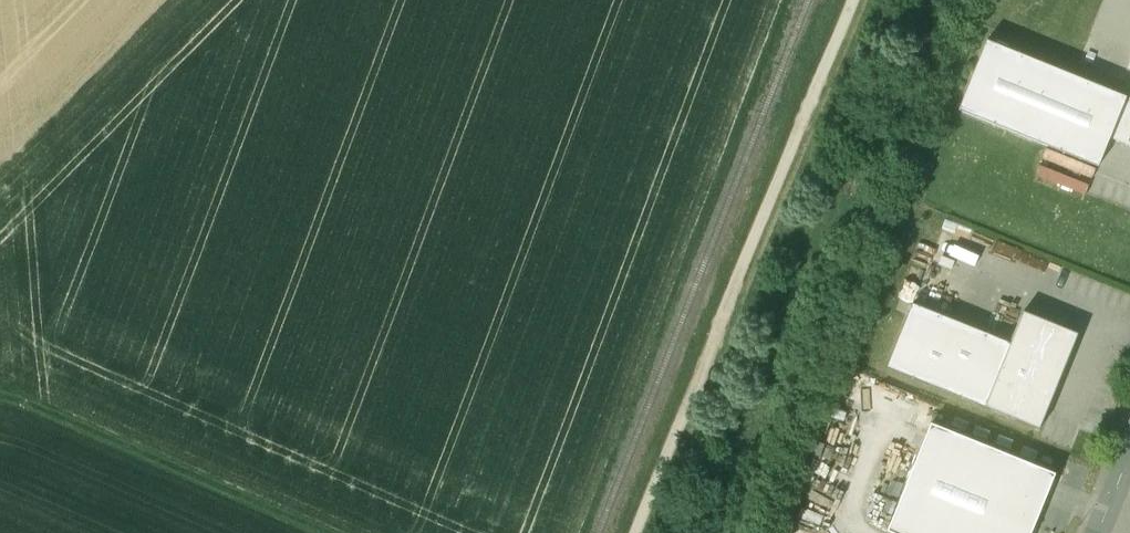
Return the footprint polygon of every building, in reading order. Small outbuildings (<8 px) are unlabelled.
[(1126,97),(987,40),(958,111),(1098,167),(1110,138),(1126,97)] [(1126,97),(1110,138),(1129,146),(1129,98),(1126,97)] [(1011,343),(912,303),(886,368),(985,407),(1011,343)] [(1024,311),(1011,343),(985,407),(1039,429),(1078,334),(1024,311)] [(931,424),(888,531),(893,532),(1031,532),(1055,473),(931,424)]
